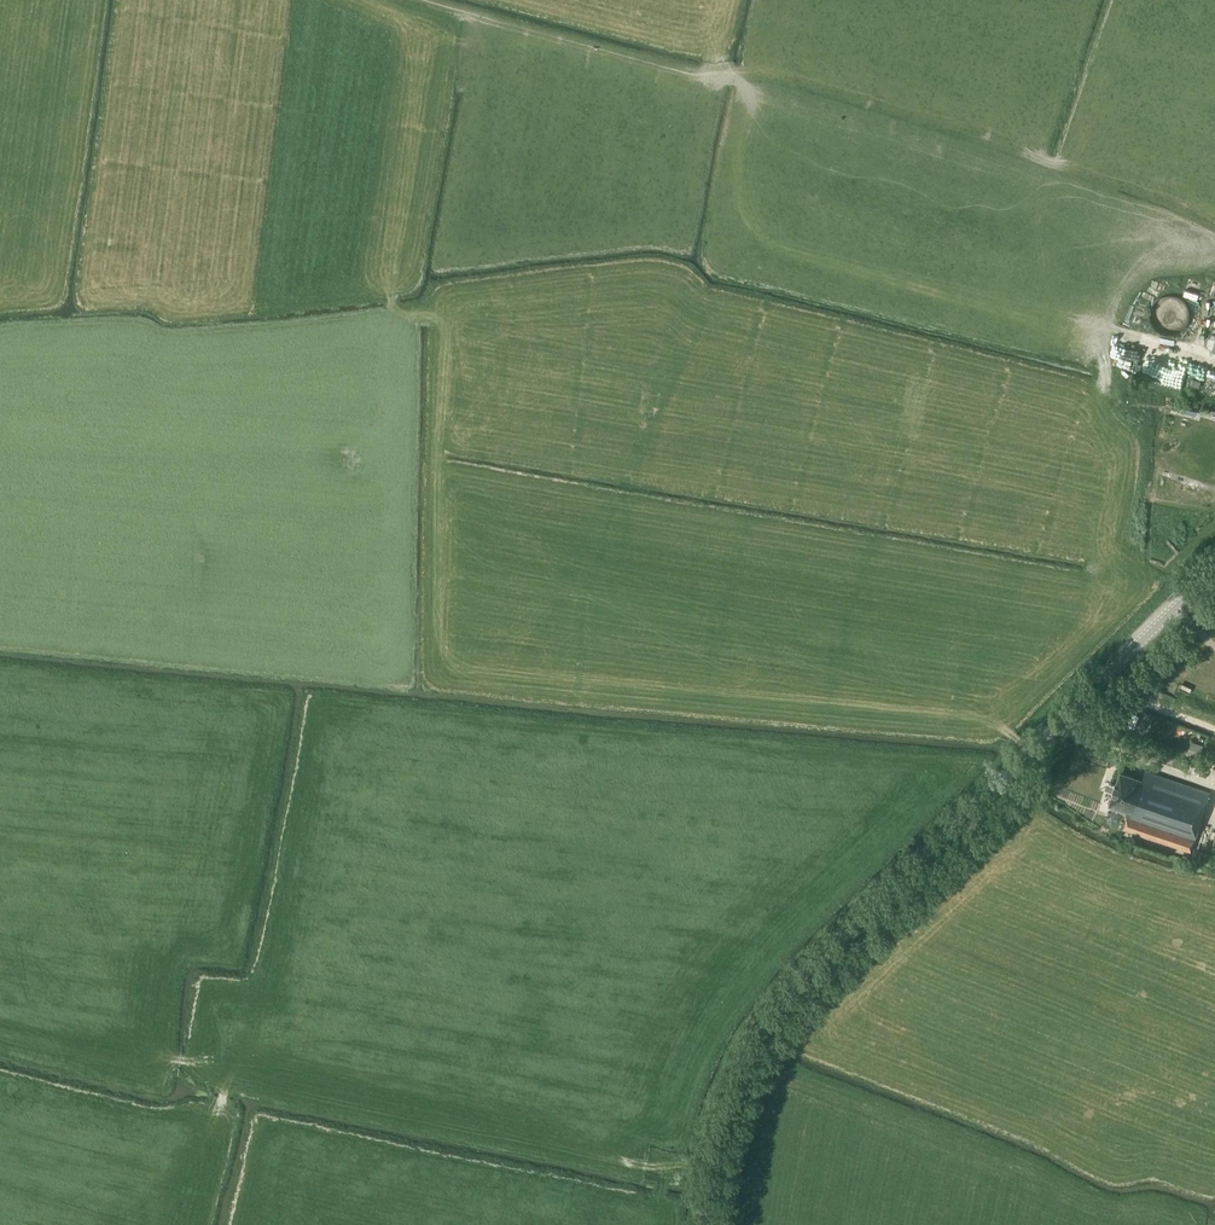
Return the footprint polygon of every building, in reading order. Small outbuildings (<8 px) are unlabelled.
[(1173,294),(1169,294),(1166,294),(1162,295),(1159,296),(1156,298),(1154,301),(1152,304),(1151,307),(1150,310),(1149,314),(1150,317),(1151,321),(1152,324),(1154,327),(1156,329),(1158,330),(1159,331),(1162,332),(1166,333),(1169,334),(1173,333),(1176,333),(1179,331),(1182,329),(1185,327),(1187,324),(1188,321),(1189,317),(1189,314),(1189,310),(1188,307),(1187,305),(1187,304),(1185,301),(1182,298),(1179,296),(1176,295),(1173,294)] [(1201,381),(1193,379),(1191,385),(1199,387),(1201,381)] [(1174,472),(1172,477),(1184,481),(1185,476),(1174,472)] [(1203,744),(1192,740),(1187,754),(1198,758),(1203,744)] [(1191,851),(1211,792),(1145,770),(1143,779),(1121,771),(1117,783),(1108,780),(1105,790),(1114,793),(1110,804),(1121,808),(1119,813),(1128,816),(1124,828),(1191,851)]
